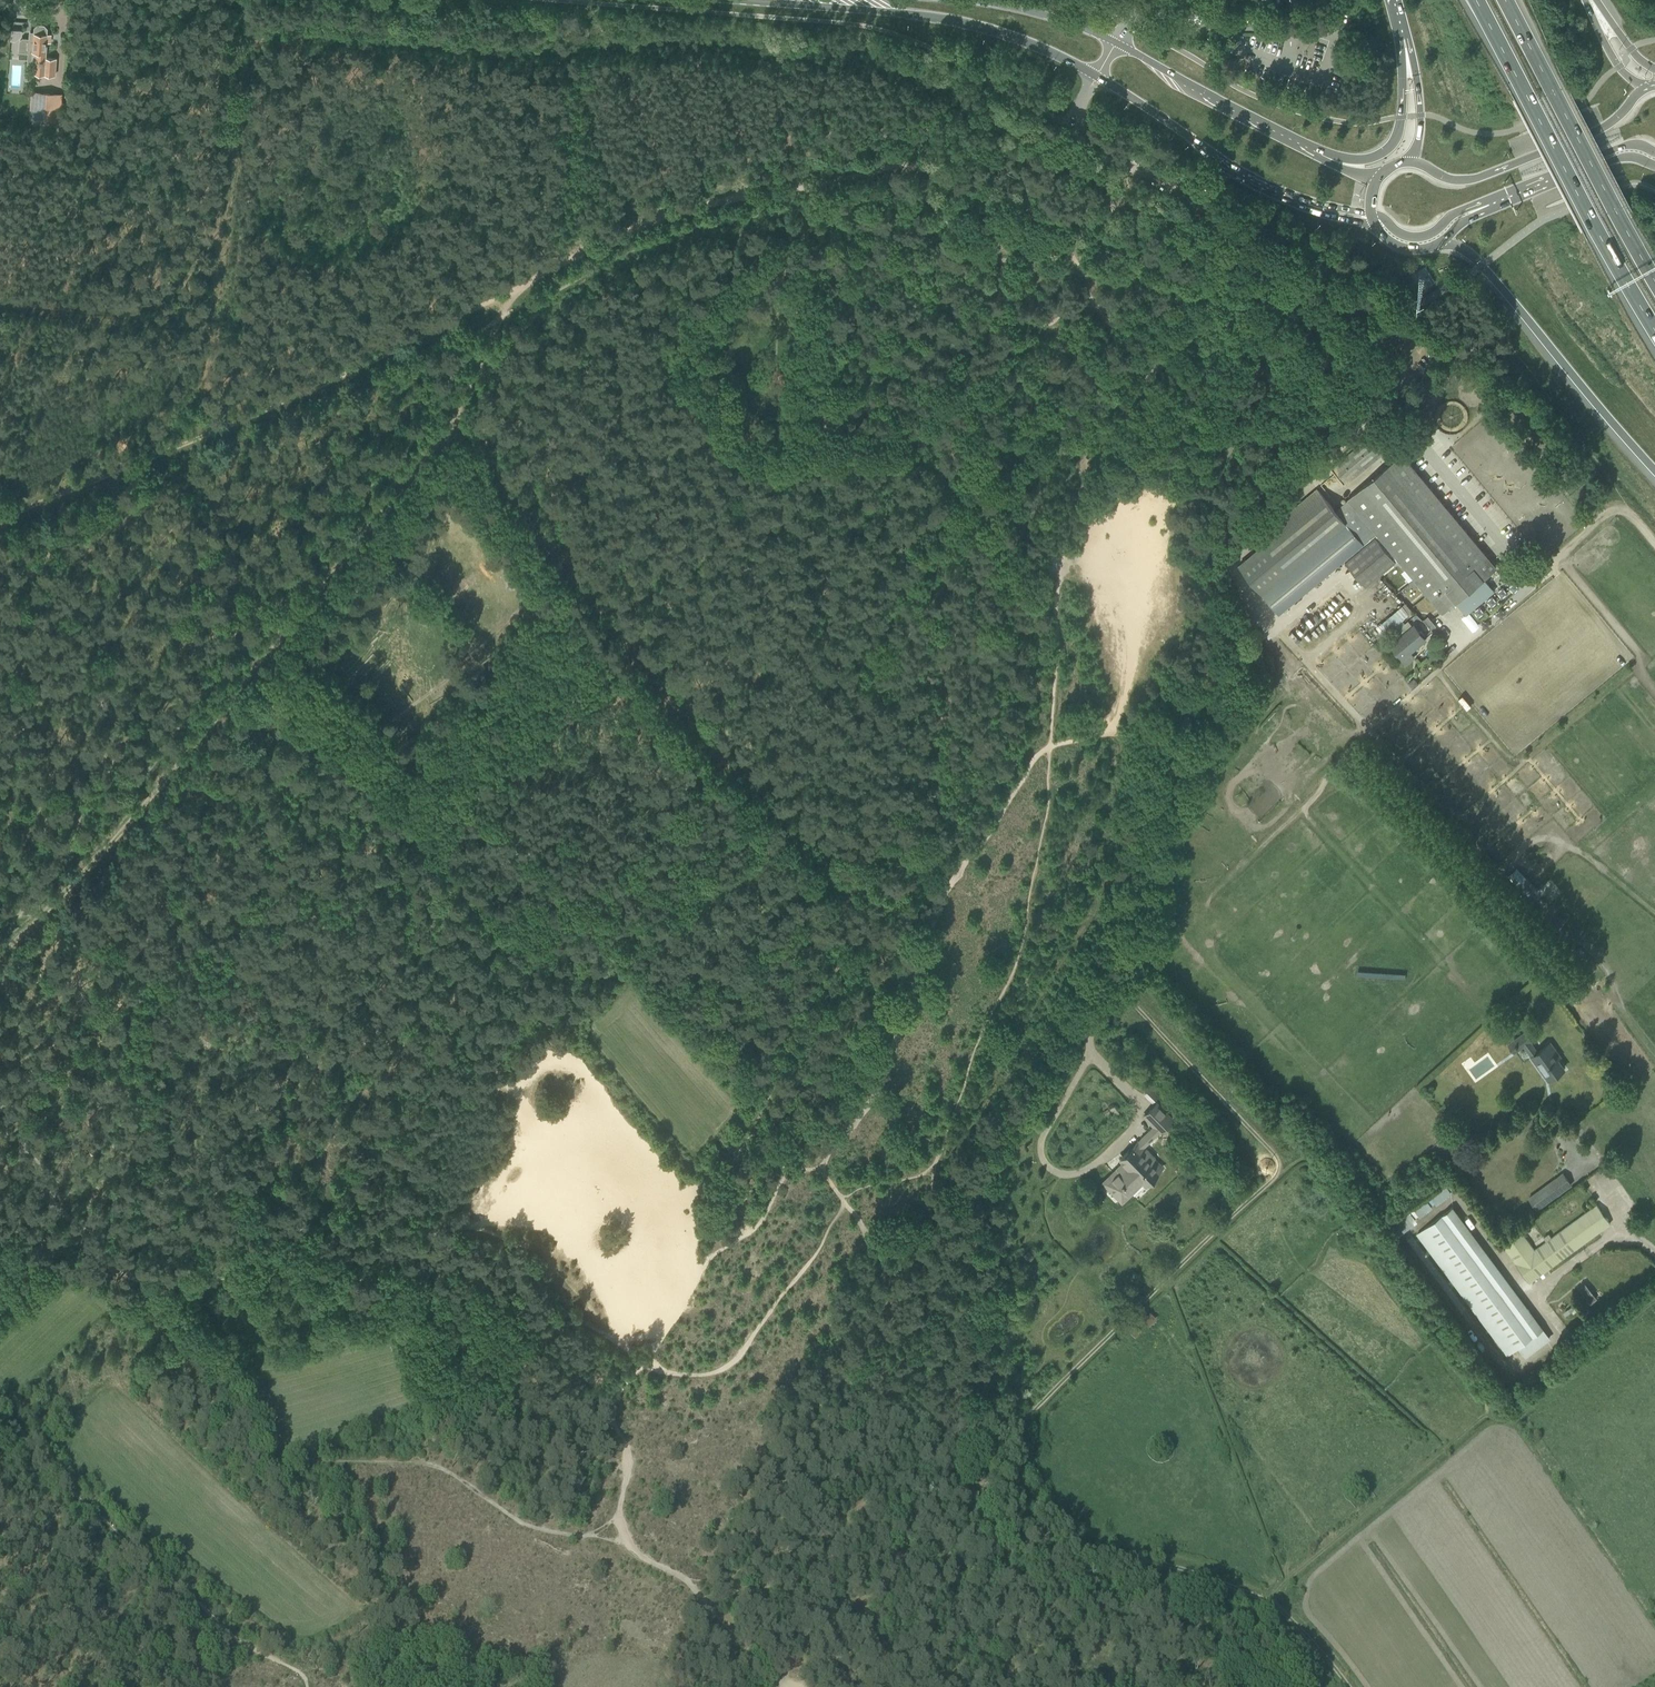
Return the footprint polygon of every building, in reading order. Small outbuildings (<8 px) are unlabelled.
[(56,58),(45,57),(47,34),(46,34),(46,28),(43,25),(38,25),(35,27),(34,33),(30,32),(29,38),(22,37),(19,41),(18,51),(35,53),(34,65),(44,66),(43,74),(54,75),(56,58)] [(8,59),(8,91),(24,92),(24,59),(8,59)] [(60,123),(63,93),(31,91),(29,120),(60,123)] [(1429,277),(1420,283),(1423,288),(1432,283),(1429,277)] [(1380,428),(1333,467),(1346,483),(1393,443),(1380,428)] [(1348,499),(1335,510),(1362,543),(1363,544),(1373,535),(1377,533),(1398,558),(1415,578),(1410,582),(1414,587),(1419,583),(1442,611),(1456,599),(1463,607),(1489,585),(1483,578),(1496,567),(1402,453),(1348,498),(1348,499)] [(1271,538),(1239,565),(1278,613),(1343,560),(1362,543),(1335,510),(1318,490),(1267,532),(1271,538)] [(1366,587),(1396,562),(1374,536),(1344,562),(1366,587)] [(1405,601),(1376,626),(1384,634),(1412,610),(1405,601)] [(1427,639),(1414,624),(1389,645),(1406,665),(1415,657),(1411,652),(1427,639)] [(1548,1079),(1564,1068),(1552,1051),(1555,1049),(1550,1041),(1537,1050),(1529,1038),(1530,1038),(1525,1031),(1509,1043),(1515,1051),(1524,1045),(1548,1079)] [(1150,1086),(1144,1092),(1152,1100),(1158,1093),(1150,1086)] [(1144,1115),(1153,1125),(1137,1142),(1120,1158),(1124,1162),(1103,1182),(1121,1200),(1143,1179),(1145,1181),(1148,1179),(1149,1180),(1154,1176),(1152,1174),(1160,1167),(1141,1147),(1170,1118),(1156,1104),(1144,1115)] [(1524,1131),(1535,1122),(1530,1116),(1519,1126),(1524,1131)] [(1563,1171),(1528,1197),(1537,1210),(1572,1185),(1563,1171)] [(1530,1282),(1610,1223),(1596,1204),(1535,1250),(1519,1229),(1501,1242),(1530,1282)] [(1509,1354),(1518,1347),(1526,1357),(1551,1338),(1543,1328),(1544,1327),(1453,1206),(1417,1233),(1509,1354)] [(1400,1232),(1418,1220),(1411,1210),(1393,1223),(1400,1232)]
